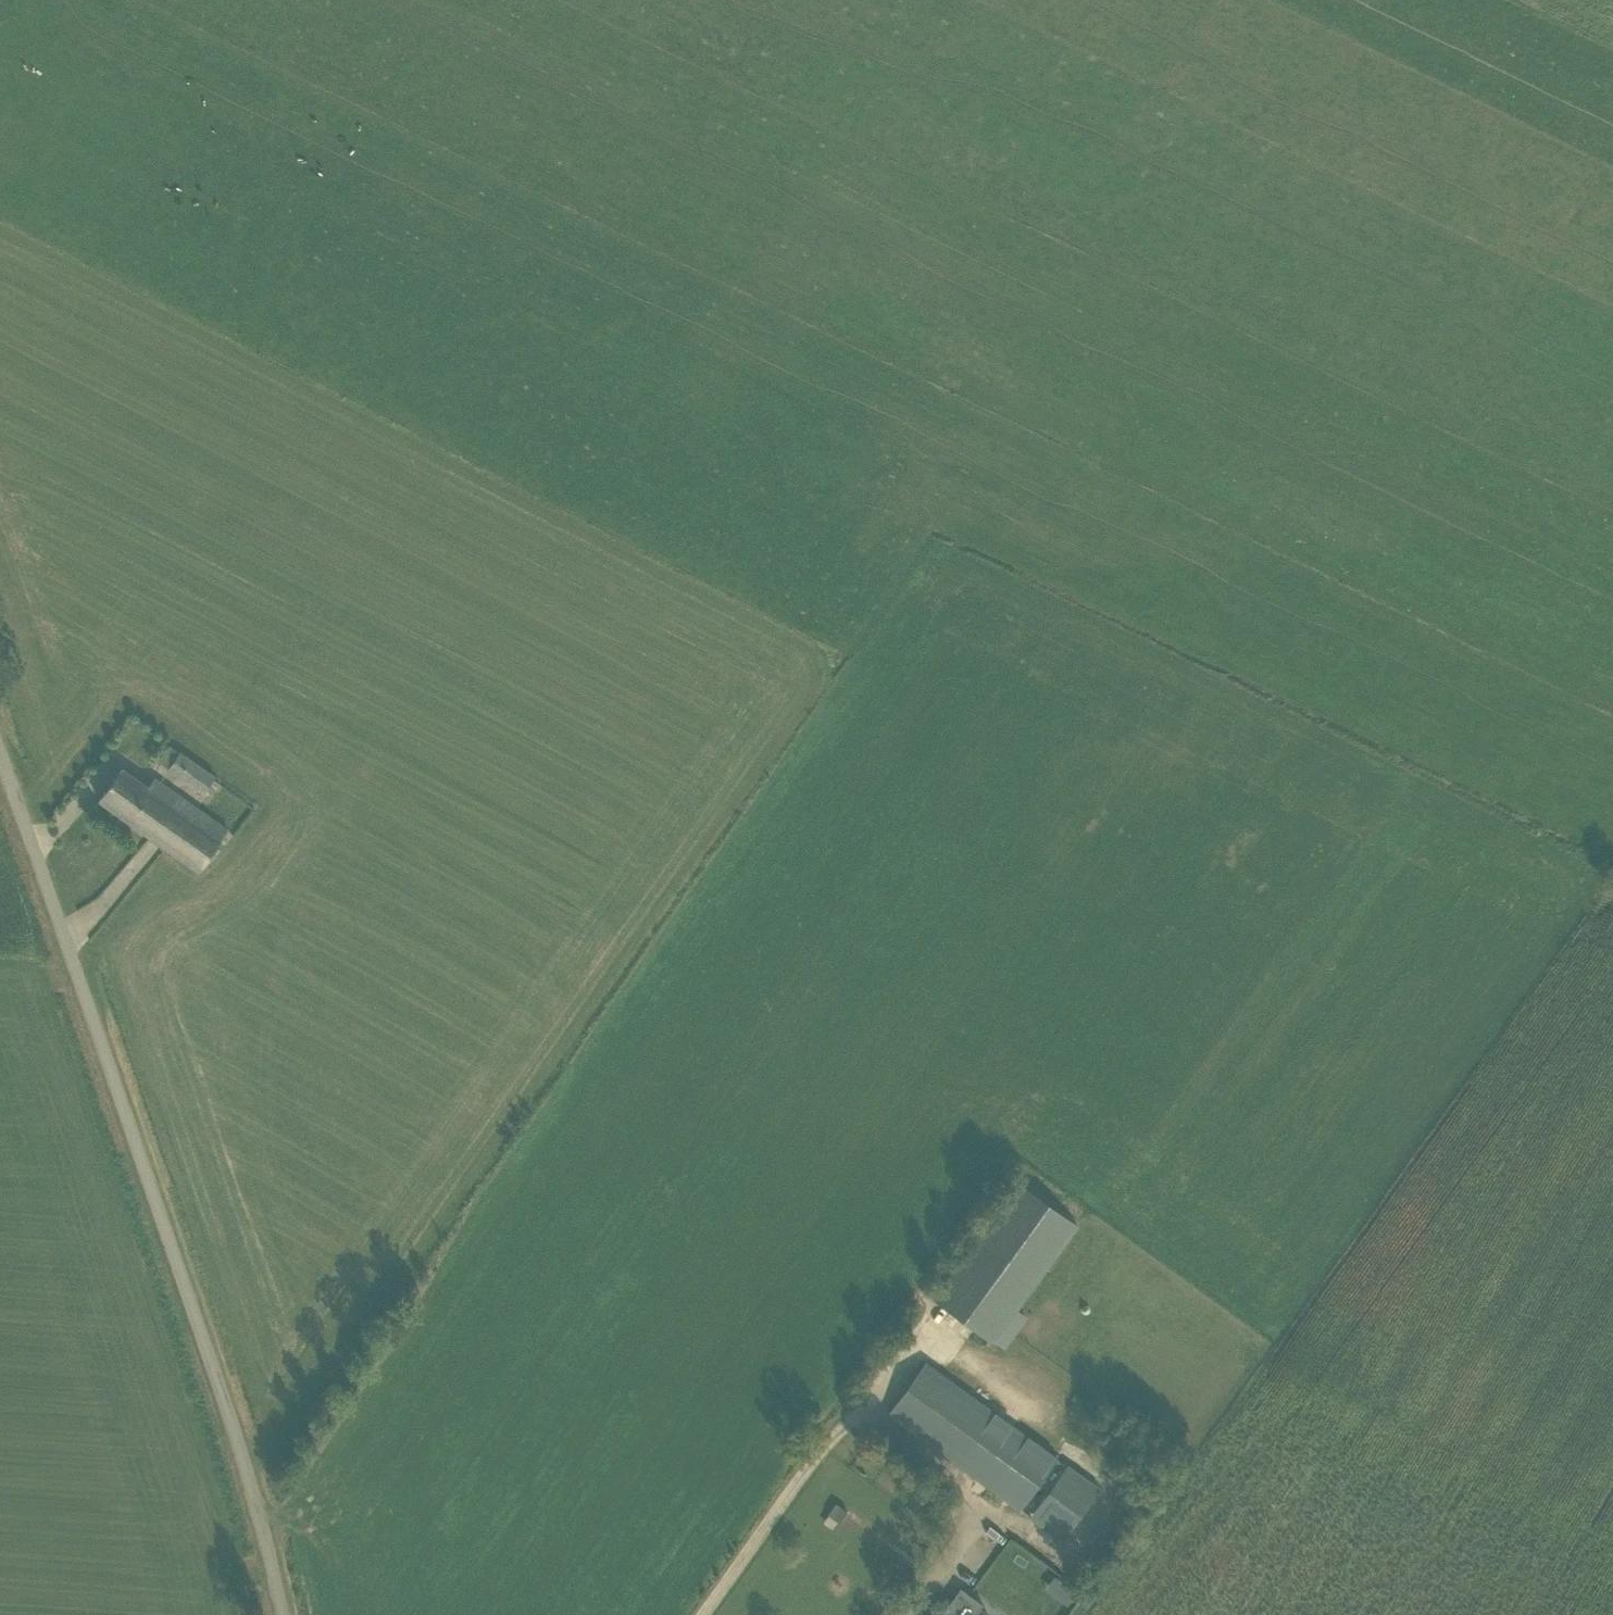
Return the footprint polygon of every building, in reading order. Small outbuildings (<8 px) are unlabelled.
[(168,770),(204,795),(216,776),(180,752),(168,770)] [(199,870),(212,852),(226,832),(151,779),(147,785),(140,780),(122,767),(99,799),(199,870)] [(1017,1182),(932,1299),(993,1343),(1078,1226),(1017,1182)] [(889,1412),(1021,1508),(1058,1458),(926,1362),(889,1412)] [(1130,1387),(1124,1396),(1145,1409),(1151,1400),(1130,1387)] [(1069,1463),(1048,1492),(1080,1516),(1101,1487),(1069,1463)] [(921,1487),(914,1496),(928,1505),(934,1496),(921,1487)] [(1054,1576),(1044,1589),(1057,1599),(1066,1606),(1076,1593),(1067,1587),(1054,1576)] [(939,1614),(975,1614),(983,1603),(960,1587),(939,1614)]
